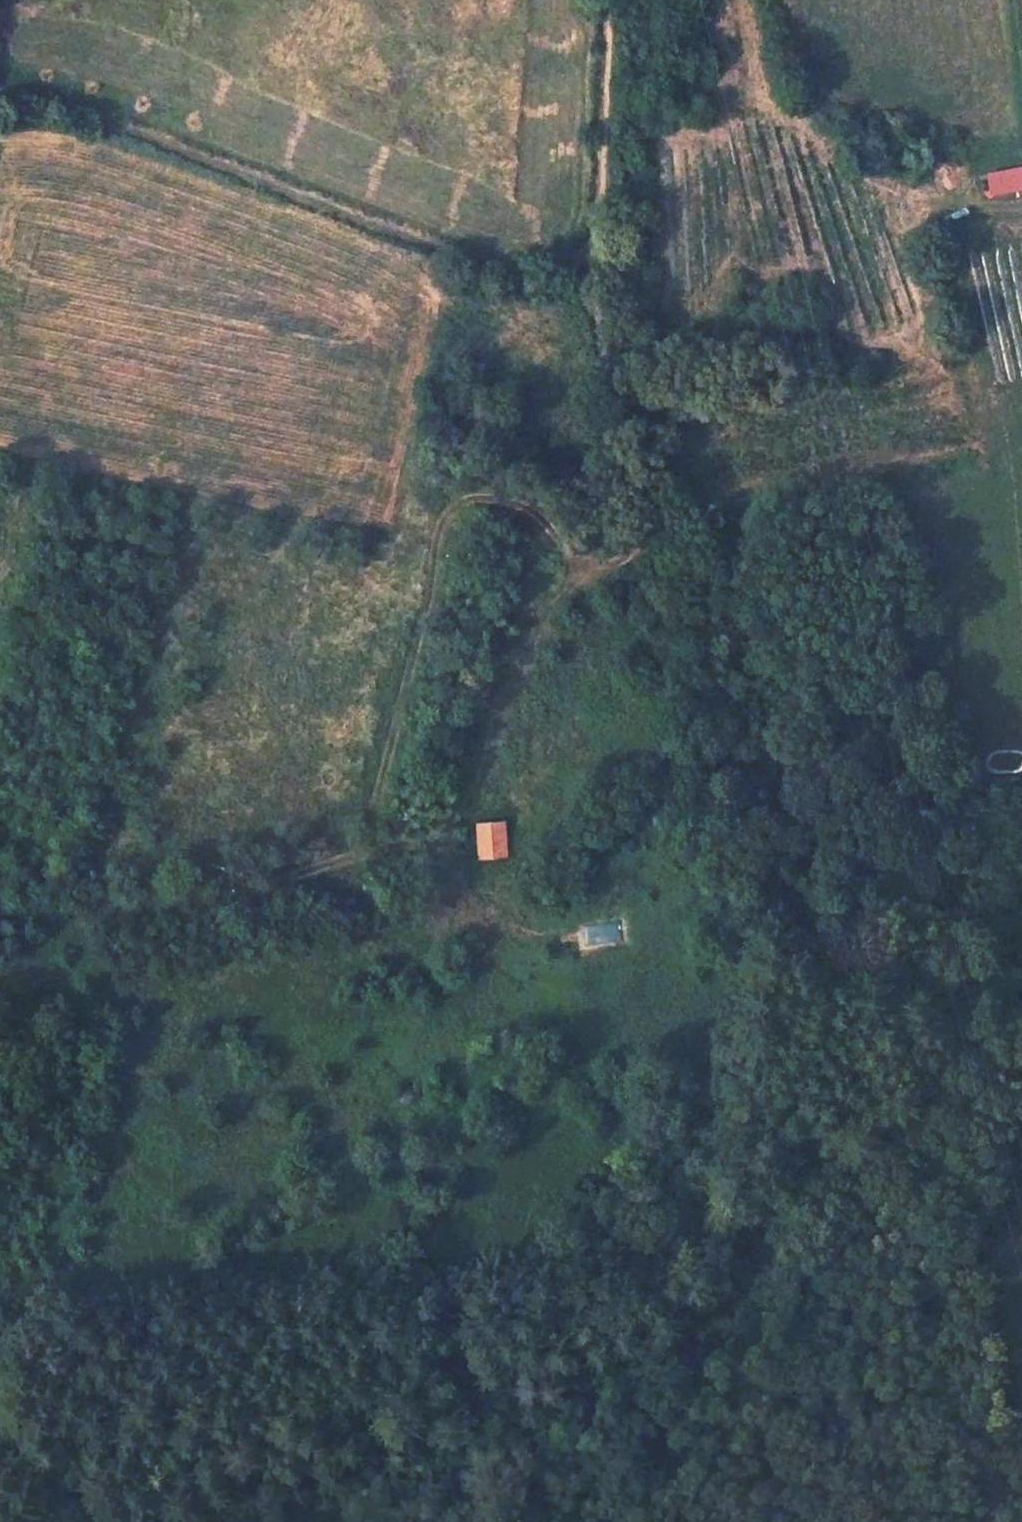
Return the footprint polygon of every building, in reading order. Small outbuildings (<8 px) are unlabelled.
[(477,860),(509,858),(506,819),(474,821),(477,860)]
